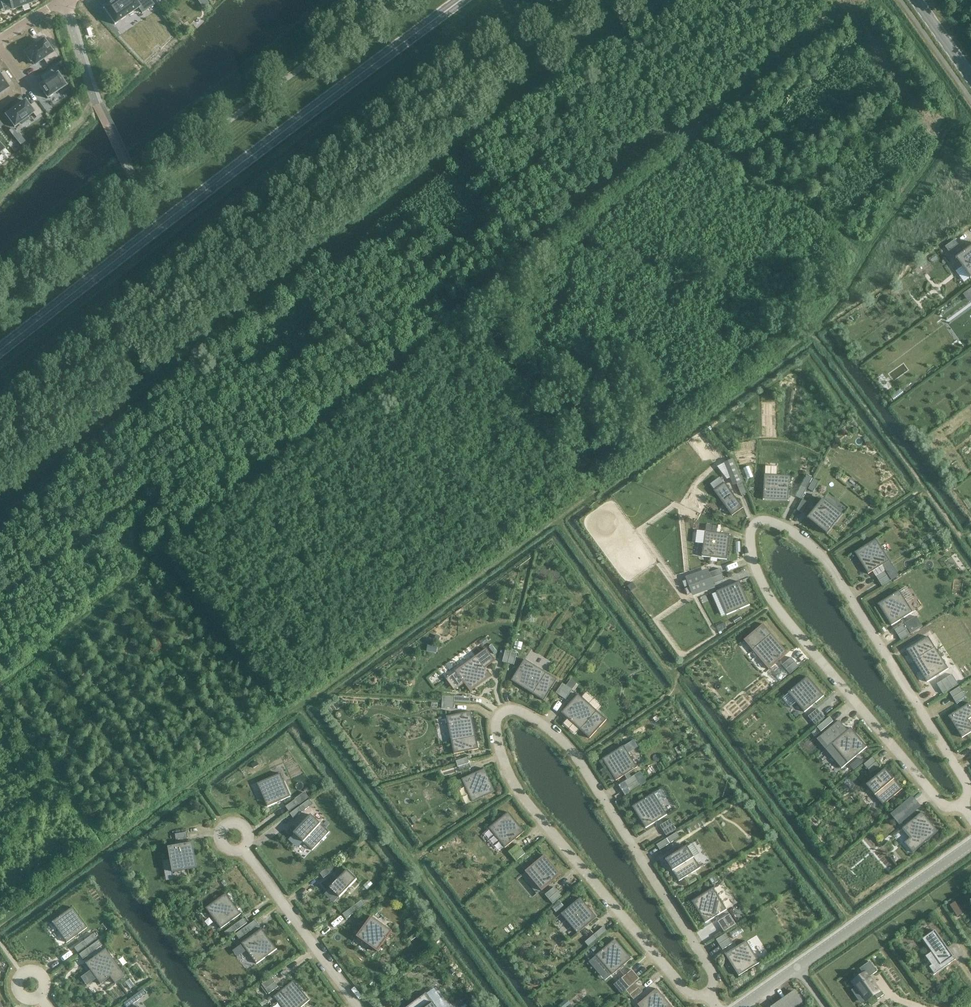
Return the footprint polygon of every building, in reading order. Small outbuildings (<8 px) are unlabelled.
[(4,13),(34,2),(33,0),(0,0),(0,1),(4,13)] [(103,8),(104,9),(114,24),(115,25),(116,24),(115,24),(138,9),(141,14),(154,5),(150,0),(135,0),(134,0),(115,0),(113,1),(104,7),(103,8)] [(199,2),(204,9),(210,5),(207,0),(202,0),(199,2)] [(43,41),(25,53),(31,61),(32,61),(34,65),(43,59),(47,64),(57,57),(53,51),(51,53),(43,41)] [(40,86),(39,86),(39,87),(42,91),(43,92),(47,98),(47,99),(48,98),(65,87),(66,86),(65,86),(58,74),(57,74),(55,75),(52,70),(41,77),(44,82),(40,86)] [(8,88),(6,86),(11,82),(4,72),(0,75),(0,93),(8,88)] [(6,115),(5,115),(6,116),(14,127),(15,127),(21,123),(22,124),(28,119),(27,118),(33,113),(36,117),(42,113),(34,103),(29,107),(25,101),(6,115)] [(13,128),(9,131),(14,137),(17,134),(13,128)] [(958,244),(955,240),(945,247),(948,251),(958,244)] [(948,251),(952,256),(962,249),(958,244),(948,251)] [(956,258),(970,279),(970,278),(970,247),(956,258)] [(733,459),(726,462),(736,484),(737,484),(742,482),(733,459)] [(763,500),(789,501),(790,476),(764,475),(763,500)] [(807,475),(796,496),(801,499),(812,478),(807,475)] [(720,477),(710,484),(714,490),(714,491),(732,516),(743,508),(725,483),(724,483),(720,477)] [(814,479),(808,489),(813,492),(819,482),(814,479)] [(742,482),(737,484),(741,495),(747,493),(742,482)] [(807,518),(827,534),(843,515),(823,499),(807,518)] [(808,502),(803,500),(797,510),(802,513),(808,502)] [(697,531),(695,543),(703,544),(702,557),(727,560),(730,534),(705,531),(705,532),(697,531)] [(889,561),(876,539),(855,553),(868,574),(889,561)] [(720,569),(709,573),(711,578),(722,574),(720,569)] [(886,570),(876,576),(882,586),(892,580),(886,570)] [(724,580),(722,574),(711,578),(713,584),(724,580)] [(750,605),(740,582),(717,592),(727,615),(750,605)] [(866,598),(874,594),(871,590),(864,593),(866,598)] [(892,626),(913,612),(899,591),(878,604),(892,626)] [(744,640),(768,669),(788,653),(763,624),(744,640)] [(905,624),(895,630),(901,640),(911,634),(905,624)] [(948,669),(928,636),(907,650),(927,682),(948,669)] [(487,648),(455,671),(470,692),(491,676),(484,667),(495,659),(487,648)] [(505,651),(502,662),(508,664),(511,652),(505,651)] [(517,654),(511,652),(508,664),(514,665),(517,654)] [(791,657),(782,665),(790,674),(799,666),(791,657)] [(524,659),(511,681),(544,701),(557,680),(524,659)] [(952,674),(937,684),(943,694),(958,685),(952,674)] [(788,693),(782,699),(790,708),(796,702),(805,712),(824,696),(807,676),(788,693)] [(562,683),(556,693),(566,700),(572,690),(562,683)] [(960,686),(949,693),(956,703),(966,697),(960,686)] [(578,694),(561,713),(590,738),(606,720),(578,694)] [(962,738),(970,732),(970,724),(968,719),(970,718),(970,705),(970,703),(948,716),(962,738)] [(817,709),(808,717),(816,726),(825,718),(817,709)] [(478,749),(471,712),(446,717),(454,754),(478,749)] [(829,717),(817,727),(821,732),(833,721),(829,717)] [(835,724),(815,740),(824,751),(825,750),(841,769),(867,747),(850,728),(843,734),(835,724)] [(616,781),(637,767),(623,746),(602,759),(616,781)] [(970,768),(970,757),(970,756),(961,760),(965,770),(970,768)] [(467,757),(456,761),(458,767),(469,763),(467,757)] [(873,757),(864,764),(872,774),(881,766),(873,757)] [(859,758),(850,765),(854,770),(863,762),(859,758)] [(472,802),(495,792),(484,769),(462,779),(472,802)] [(883,805),(902,789),(886,769),(866,785),(883,805)] [(281,773),(257,784),(258,784),(268,806),(267,806),(268,807),(291,797),(291,796),(290,796),(280,774),(281,774),(281,773)] [(635,775),(625,782),(631,792),(641,785),(635,775)] [(653,793),(632,807),(646,828),(667,815),(659,802),(666,798),(660,790),(654,794),(653,793)] [(910,799),(901,806),(905,811),(914,803),(910,799)] [(295,800),(285,807),(289,811),(299,804),(295,800)] [(309,800),(290,814),(293,818),(313,804),(309,800)] [(508,812),(489,828),(505,848),(524,832),(508,812)] [(912,853),(938,832),(922,812),(902,828),(910,838),(904,843),(912,853)] [(311,815),(293,833),(294,834),(295,833),(312,850),(312,851),(330,832),(329,831),(328,832),(311,816),(311,815)] [(670,819),(660,826),(666,836),(676,830),(670,819)] [(677,832),(656,845),(659,850),(680,837),(677,832)] [(479,840),(494,860),(500,855),(485,836),(479,840)] [(173,872),(172,872),(198,868),(197,867),(192,844),(193,844),(193,843),(168,847),(168,848),(169,848),(173,872)] [(518,844),(508,852),(516,861),(525,854),(518,844)] [(665,860),(679,881),(700,868),(687,846),(665,860)] [(561,875),(544,855),(525,871),(541,891),(561,875)] [(329,866),(320,874),(323,878),(333,871),(329,866)] [(330,888),(330,889),(331,888),(339,897),(339,898),(357,879),(356,879),(347,871),(348,871),(347,870),(330,888)] [(554,887),(545,895),(552,904),(562,896),(554,887)] [(727,910),(713,888),(692,901),(705,923),(727,910)] [(241,914),(241,913),(240,914),(226,894),(227,894),(226,893),(206,908),(206,909),(207,908),(221,928),(220,928),(221,929),(241,914)] [(580,898),(561,914),(577,934),(597,917),(580,898)] [(362,900),(342,914),(346,919),(365,905),(362,900)] [(66,942),(66,943),(87,928),(86,927),(86,928),(72,908),(72,907),(51,922),(52,923),(52,922),(66,942)] [(954,923),(960,918),(952,907),(946,912),(954,923)] [(729,914),(718,922),(724,932),(736,924),(729,914)] [(377,951),(376,952),(377,952),(392,931),(391,931),(371,917),(372,917),(371,916),(356,937),(357,937),(377,951)] [(244,918),(224,933),(228,937),(247,923),(244,918)] [(255,920),(236,934),(239,939),(258,925),(255,920)] [(331,933),(340,927),(337,923),(329,929),(331,933)] [(603,927),(585,942),(589,947),(607,931),(603,927)] [(257,963),(256,964),(277,949),(276,949),(262,930),(263,929),(262,929),(241,944),(242,944),(257,963)] [(935,930),(922,939),(932,952),(928,955),(934,964),(929,967),(935,974),(950,964),(947,961),(953,957),(935,930)] [(726,933),(716,940),(722,950),(732,943),(726,933)] [(93,934),(74,948),(77,952),(97,938),(93,934)] [(596,955),(612,975),(631,959),(615,939),(596,955)] [(98,940),(79,954),(82,959),(101,945),(98,940)] [(725,954),(739,976),(760,963),(746,941),(725,954)] [(120,969),(119,969),(105,950),(106,949),(105,948),(84,964),(85,964),(86,964),(100,983),(99,984),(100,984),(120,969)] [(65,961),(74,956),(72,952),(63,956),(65,961)] [(852,982),(866,1001),(875,995),(877,999),(883,995),(880,990),(879,991),(869,977),(877,972),(870,962),(859,969),(863,974),(852,982)] [(632,970),(621,979),(629,988),(635,983),(640,979),(632,970)] [(271,977),(262,984),(269,994),(278,987),(271,977)] [(309,1000),(308,1000),(293,982),(294,981),(293,981),(274,997),(274,998),(275,997),(283,1006),(302,1006),(310,1000),(309,1000)] [(629,988),(626,991),(633,1000),(642,992),(635,983),(629,988)] [(123,1003),(126,1006),(128,1006),(146,994),(142,989),(123,1003)] [(407,1006),(447,1006),(433,989),(427,994),(426,993),(407,1006)] [(637,1005),(639,1006),(672,1006),(657,989),(637,1005)] [(774,1006),(794,1006),(802,1002),(795,992),(774,1006)]
